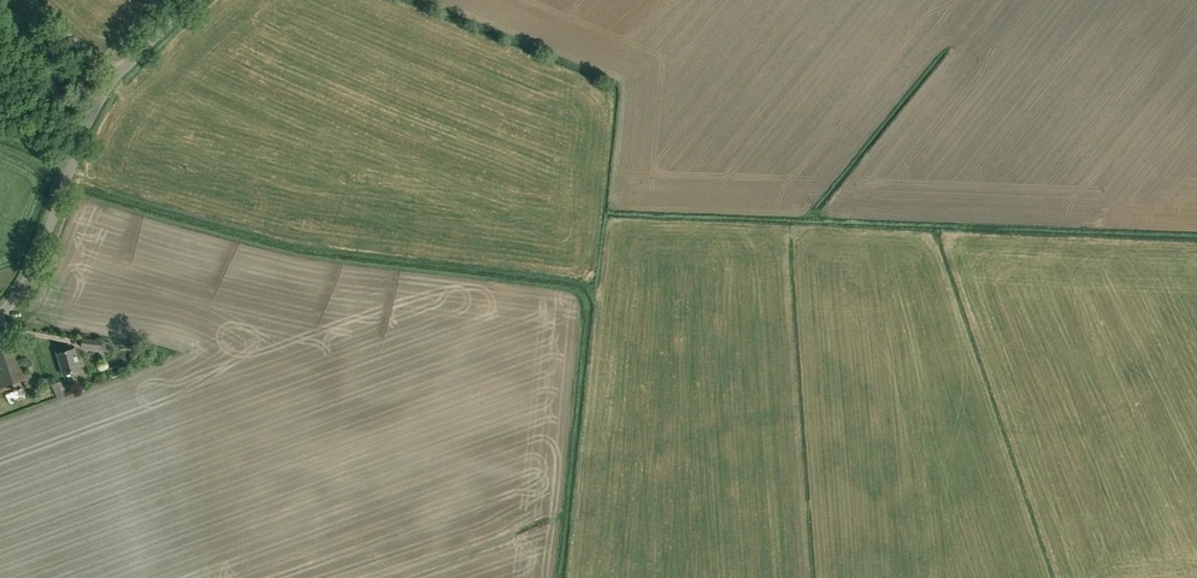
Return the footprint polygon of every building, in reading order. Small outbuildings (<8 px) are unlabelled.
[(83,338),(82,347),(102,350),(103,341),(83,338)] [(28,379),(16,346),(0,352),(0,383),(2,389),(28,379)] [(75,349),(58,354),(64,375),(81,370),(75,349)]
